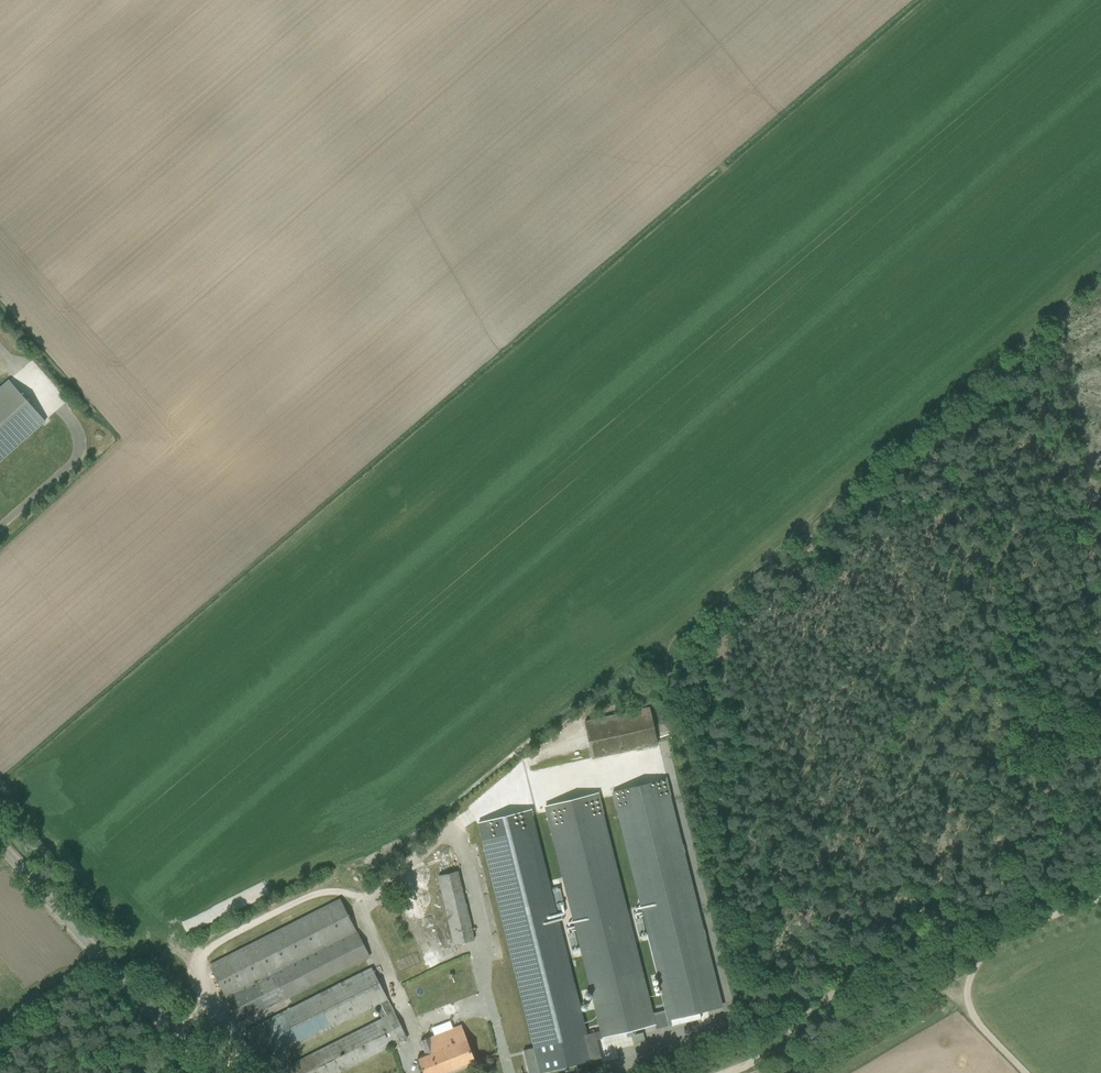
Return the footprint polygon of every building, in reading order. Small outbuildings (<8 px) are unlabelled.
[(45,421),(9,380),(0,388),(0,462),(45,421)] [(584,721),(593,762),(658,748),(650,707),(584,721)] [(527,810),(475,823),(532,1044),(528,1045),(535,1071),(599,1054),(596,1039),(602,1038),(642,1028),(643,1033),(656,1030),(656,1029),(701,1018),(699,1009),(721,1004),(665,779),(613,792),(667,1010),(652,1013),(597,793),(545,806),(600,1027),(584,1031),(527,810)] [(436,878),(453,946),(473,941),(456,873),(436,878)] [(210,965),(239,1023),(369,956),(340,899),(210,965)] [(293,1072),(338,1072),(407,1038),(372,968),(255,1026),(245,1031),(261,1063),(271,1058),(380,1003),(387,1016),(289,1065),(293,1072)] [(461,1025),(437,1034),(451,1071),(475,1061),(461,1025)] [(642,1032),(635,1034),(637,1041),(644,1039),(642,1032)] [(437,1034),(420,1041),(425,1054),(417,1057),(424,1072),(445,1072),(451,1071),(437,1034)]
